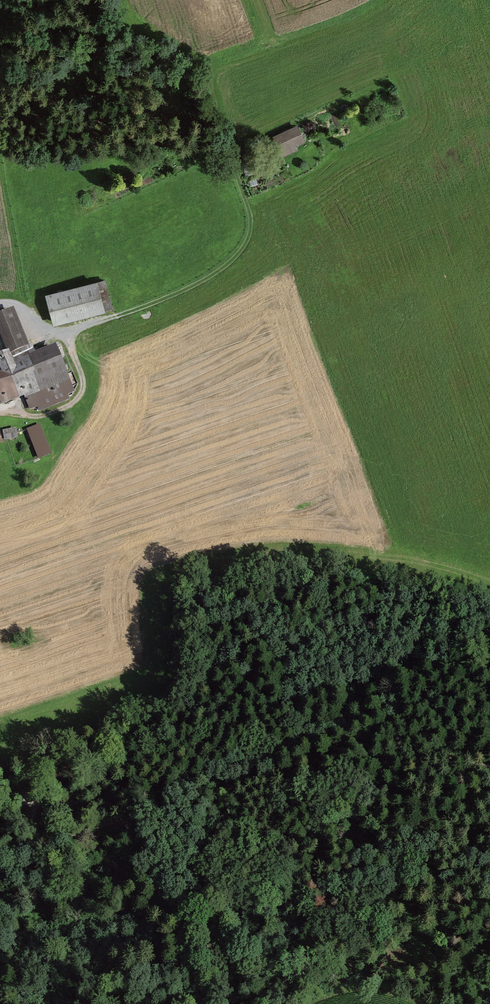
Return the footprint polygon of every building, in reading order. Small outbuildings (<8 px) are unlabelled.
[(302,140),(295,126),(273,136),(279,150),(302,140)] [(91,283),(42,297),(50,326),(99,312),(91,283)] [(1,402),(26,393),(32,406),(70,392),(54,349),(29,358),(12,313),(0,317),(0,327),(9,352),(0,355),(0,399),(1,402)] [(37,430),(8,439),(17,466),(46,456),(37,430)]
